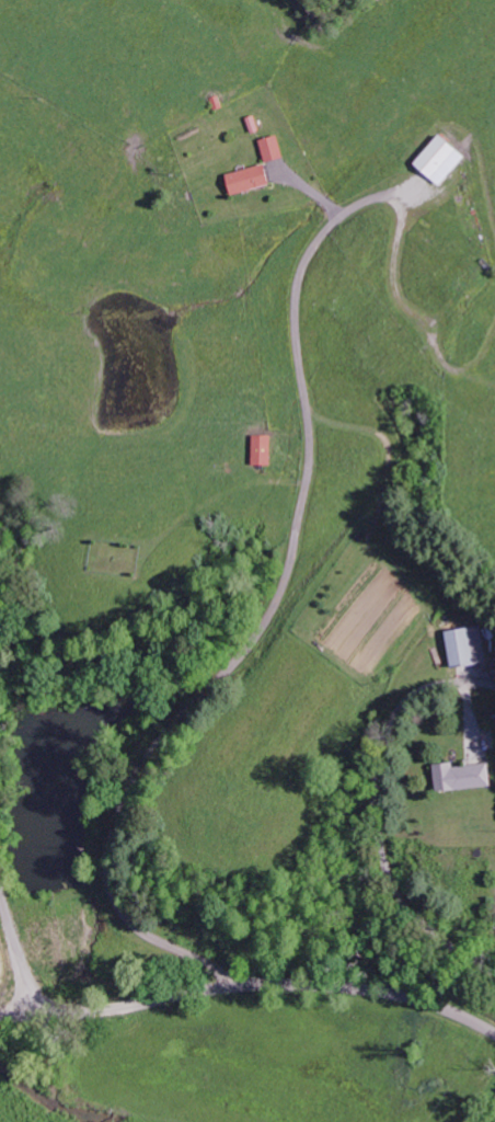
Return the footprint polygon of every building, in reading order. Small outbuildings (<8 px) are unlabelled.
[(412,166),(442,185),(463,152),(433,134),(412,166)] [(261,141),(269,164),(287,158),(279,135),(261,141)] [(235,194),(275,187),(271,166),(231,173),(235,194)] [(270,464),(270,435),(252,434),(251,463),(270,464)] [(444,629),(446,665),(486,662),(484,627),(444,629)] [(488,786),(486,763),(450,766),(450,762),(431,763),(432,789),(488,786)]
